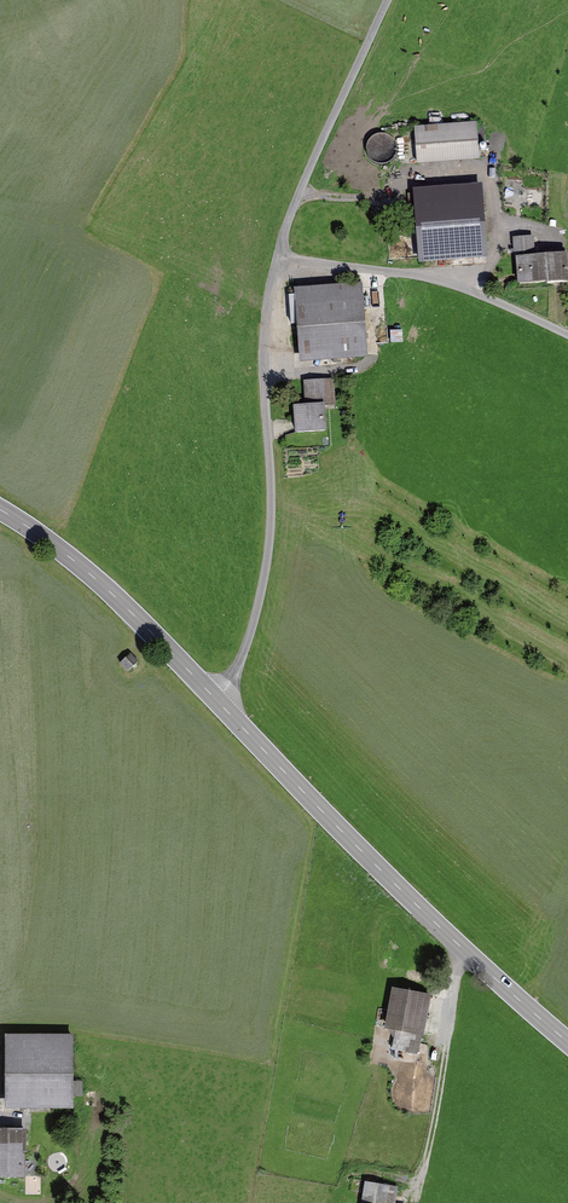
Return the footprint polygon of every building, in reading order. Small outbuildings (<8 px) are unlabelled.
[(477,123),(414,128),(417,165),(480,160),(477,123)] [(380,131),(365,150),(385,165),(400,146),(380,131)] [(482,185),(414,190),(419,264),(487,259),(482,185)] [(513,238),(514,258),(516,258),(517,286),(567,283),(567,258),(567,255),(538,256),(537,237),(513,238)] [(362,285),(294,290),(299,364),(368,359),(362,285)] [(334,380),(303,382),(305,406),(293,407),(295,434),(326,432),(325,406),(336,406),(334,380)] [(144,667),(132,655),(123,663),(135,675),(144,667)] [(426,997),(386,989),(378,1030),(391,1033),(388,1049),(414,1054),(426,997)] [(73,1037),(5,1036),(4,1111),(73,1111),(73,1037)] [(0,1131),(0,1181),(24,1180),(24,1131),(0,1131)] [(28,1176),(28,1195),(41,1195),(41,1176),(28,1176)] [(360,1183),(357,1202),(390,1202),(393,1189),(360,1183)]
